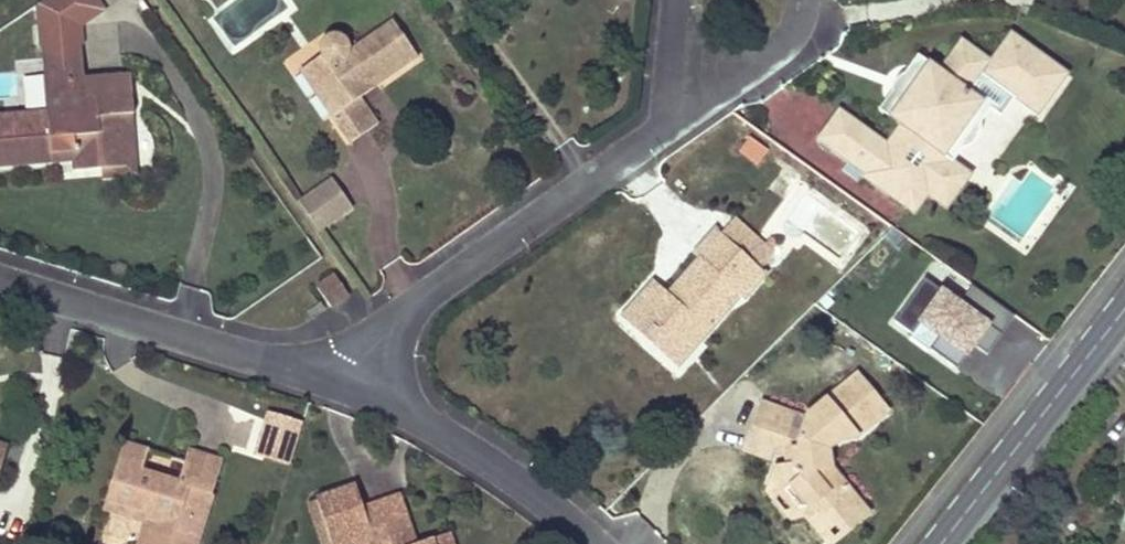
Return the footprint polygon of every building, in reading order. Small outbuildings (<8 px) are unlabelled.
[(342,35),(336,31),(331,30),(327,31),(322,33),(319,37),(316,44),(317,49),(319,53),(305,62),(339,110),(330,116),(347,142),(378,122),(359,96),(417,56),(391,18),(346,49),(346,46),(345,39),(342,35)] [(864,173),(878,183),(890,166),(919,187),(945,152),(952,158),(964,142),(968,141),(973,138),(977,135),(980,130),(981,126),(982,120),(981,118),(992,104),(1002,111),(1014,93),(1039,111),(1068,70),(1011,29),(990,59),(960,37),(939,66),(929,58),(888,115),(899,123),(884,143),(838,109),(816,138),(864,173)] [(44,86),(83,82),(82,80),(79,40),(40,44),(44,86)] [(902,75),(900,74),(898,75),(896,76),(894,77),(893,79),(892,81),(891,83),(891,86),(892,88),(877,107),(888,115),(929,58),(919,51),(902,75)] [(339,110),(305,62),(296,68),(330,116),(339,110)] [(83,82),(44,86),(46,113),(82,110),(81,108),(81,105),(81,103),(81,101),(81,99),(82,98),(84,96),(85,95),(87,94),(89,93),(91,93),(93,93),(129,91),(128,77),(82,80),(83,82)] [(81,108),(82,110),(46,113),(0,116),(0,164),(50,160),(48,137),(71,136),(73,168),(101,167),(124,165),(120,113),(129,113),(130,113),(129,91),(93,93),(91,93),(89,93),(87,94),(85,95),(84,96),(82,98),(81,99),(81,101),(81,103),(81,105),(81,108)] [(124,165),(101,167),(101,175),(134,175),(129,113),(120,113),(124,165)] [(748,138),(739,154),(759,166),(769,150),(748,138)] [(973,173),(952,158),(945,152),(919,187),(929,194),(948,208),(973,173)] [(919,187),(890,166),(878,183),(864,173),(860,178),(913,217),(929,194),(919,187)] [(330,177),(296,202),(317,232),(351,208),(330,177)] [(719,238),(758,271),(773,254),(734,220),(719,238)] [(742,299),(763,276),(758,271),(719,238),(713,233),(693,256),(699,261),(667,297),(669,298),(660,308),(646,295),(628,316),(670,352),(684,336),(695,345),(738,296),(742,299)] [(328,306),(346,294),(334,275),(315,288),(328,306)] [(669,298),(667,297),(654,286),(646,295),(660,308),(669,298)] [(990,324),(940,288),(917,320),(967,356),(990,324)] [(324,309),(319,302),(308,310),(313,317),(324,309)] [(684,336),(670,352),(681,362),(695,345),(684,336)] [(864,382),(857,374),(841,386),(847,395),(864,382)] [(792,429),(794,422),(797,415),(763,404),(751,437),(773,445),(791,451),(792,466),(774,467),(770,482),(791,512),(807,507),(825,530),(859,502),(831,467),(827,449),(838,440),(854,437),(886,410),(864,382),(847,395),(841,386),(808,414),(802,432),(792,429)] [(773,445),(751,437),(745,453),(767,460),(773,445)] [(123,443),(106,499),(148,512),(145,522),(142,535),(148,537),(145,543),(196,543),(221,462),(186,451),(176,483),(141,472),(147,450),(123,443)] [(869,514),(859,502),(825,530),(807,507),(791,512),(770,482),(766,492),(788,521),(803,517),(826,543),(831,543),(869,514)] [(398,527),(371,536),(362,508),(355,485),(316,498),(331,543),(373,543),(375,543),(403,543),(398,527)] [(397,496),(362,508),(371,536),(398,527),(403,543),(412,543),(413,543),(397,496)] [(148,512),(106,499),(103,509),(145,522),(148,512)] [(448,532),(413,543),(412,543),(452,543),(448,532)] [(142,535),(139,543),(145,543),(148,537),(142,535)]
